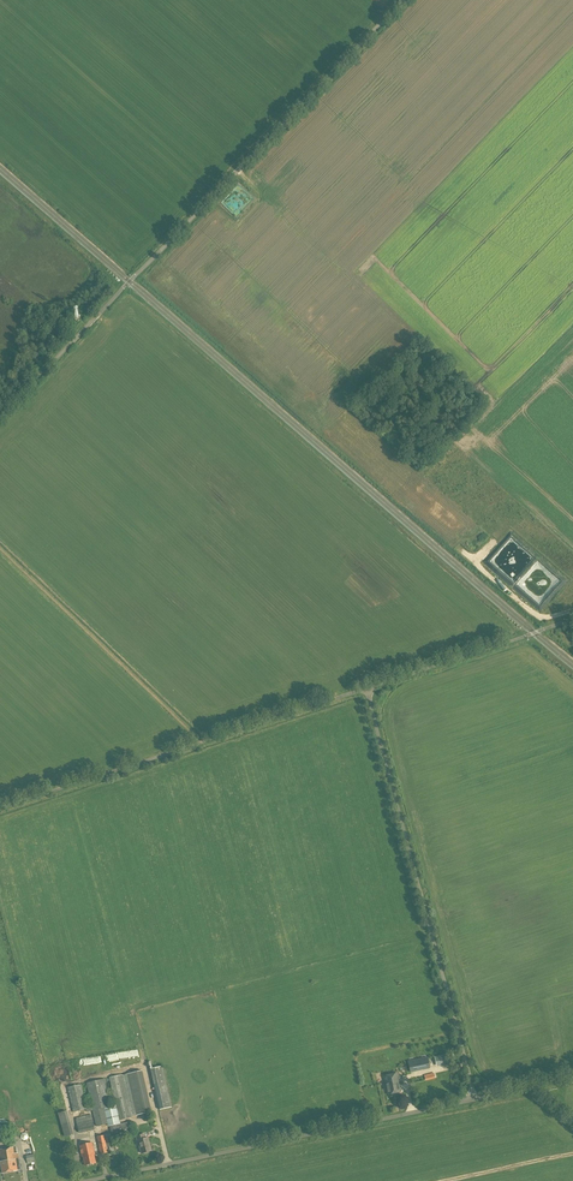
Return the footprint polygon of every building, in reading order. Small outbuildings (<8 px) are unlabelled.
[(230,193),(222,202),(238,216),(243,211),(232,202),(235,198),(230,193)] [(411,1072),(449,1064),(447,1053),(408,1062),(411,1072)] [(159,1110),(172,1107),(163,1066),(150,1068),(159,1110)] [(151,1112),(142,1071),(127,1074),(122,1075),(109,1078),(115,1102),(110,1103),(104,1079),(86,1083),(91,1105),(86,1106),(81,1084),(68,1087),(73,1112),(86,1110),(87,1112),(92,1111),(96,1127),(107,1124),(108,1127),(110,1126),(112,1137),(131,1132),(129,1122),(121,1124),(120,1121),(132,1118),(132,1117),(151,1112)] [(398,1076),(398,1074),(383,1077),(385,1087),(387,1087),(388,1095),(400,1092),(398,1079),(402,1079),(401,1076),(398,1076)] [(67,1111),(57,1113),(63,1137),(73,1135),(67,1111)] [(79,1133),(95,1130),(93,1122),(94,1122),(92,1114),(76,1118),(79,1133)] [(24,1141),(27,1140),(28,1137),(28,1134),(25,1132),(22,1133),(20,1136),(21,1139),(24,1141)] [(113,1146),(111,1134),(97,1137),(100,1154),(114,1152),(116,1151),(115,1146),(113,1146)] [(145,1139),(144,1135),(136,1137),(138,1141),(141,1154),(152,1151),(148,1138),(145,1139)] [(96,1163),(94,1154),(92,1143),(80,1146),(83,1157),(84,1157),(86,1166),(96,1163)] [(16,1162),(13,1147),(0,1150),(0,1157),(1,1166),(2,1173),(11,1172),(10,1165),(9,1163),(16,1162)] [(27,1164),(35,1163),(34,1154),(26,1156),(27,1164)] [(10,1165),(11,1172),(17,1171),(16,1162),(9,1163),(10,1165)]
